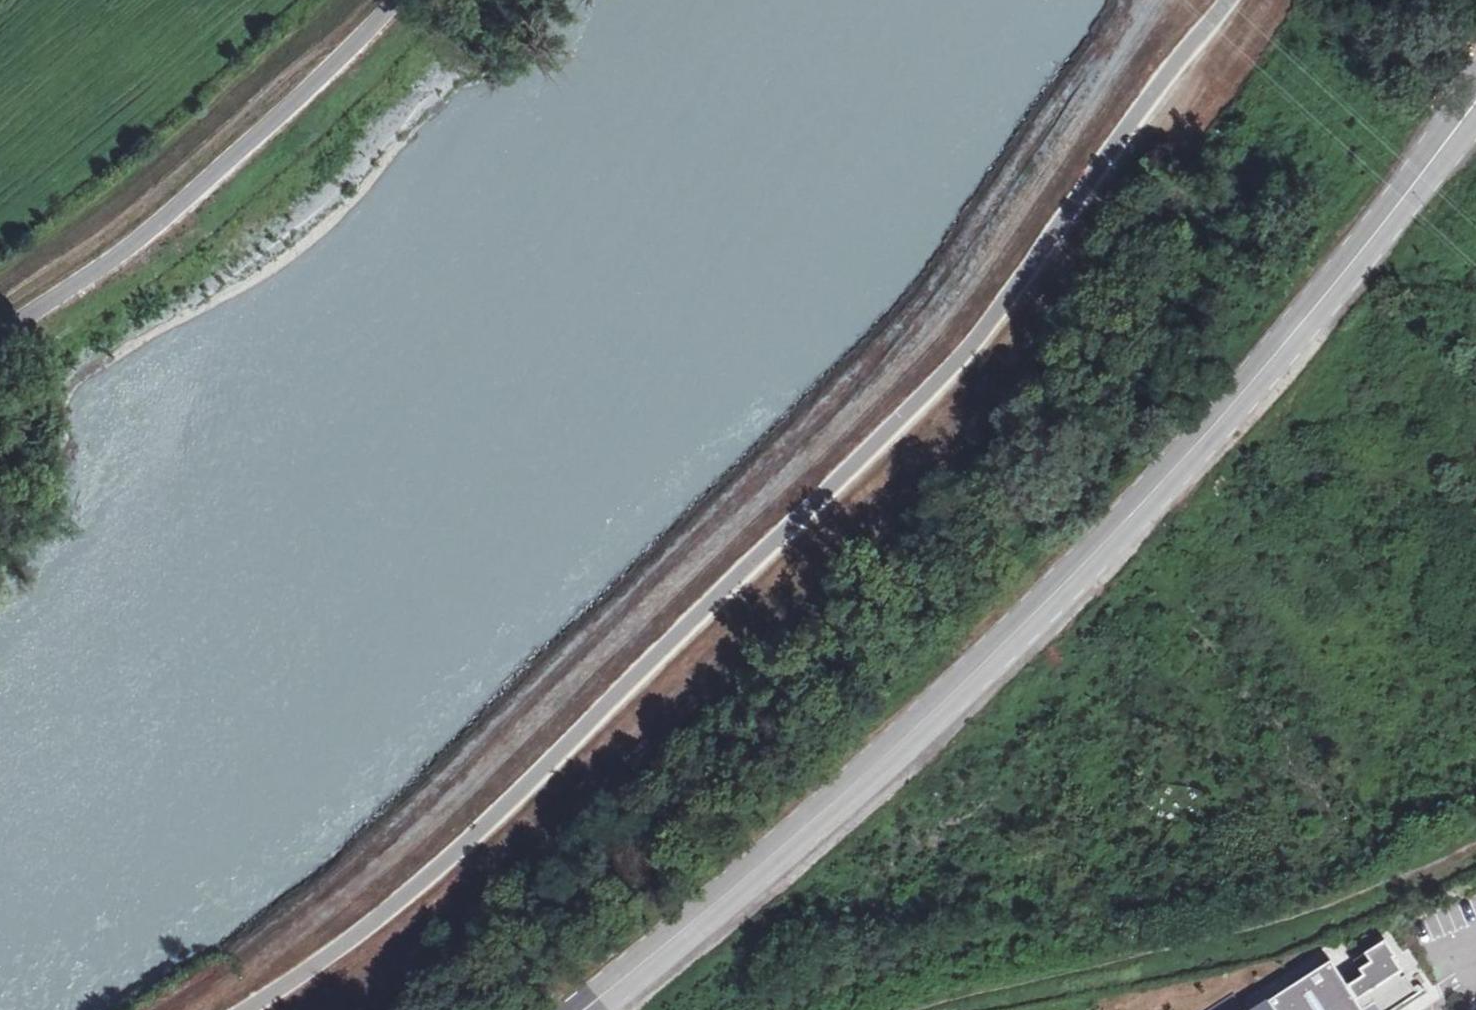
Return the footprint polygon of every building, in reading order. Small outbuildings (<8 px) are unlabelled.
[(1353,966),(1356,972),(1340,982),(1323,957),(1259,1000),(1266,1009),(1358,1009),(1356,1007),(1367,1001),(1373,1009),(1388,1009),(1412,993),(1387,954),(1388,950),(1378,936),(1358,949),(1365,958),(1353,966)] [(1365,958),(1358,949),(1347,957),(1353,966),(1365,958)]
